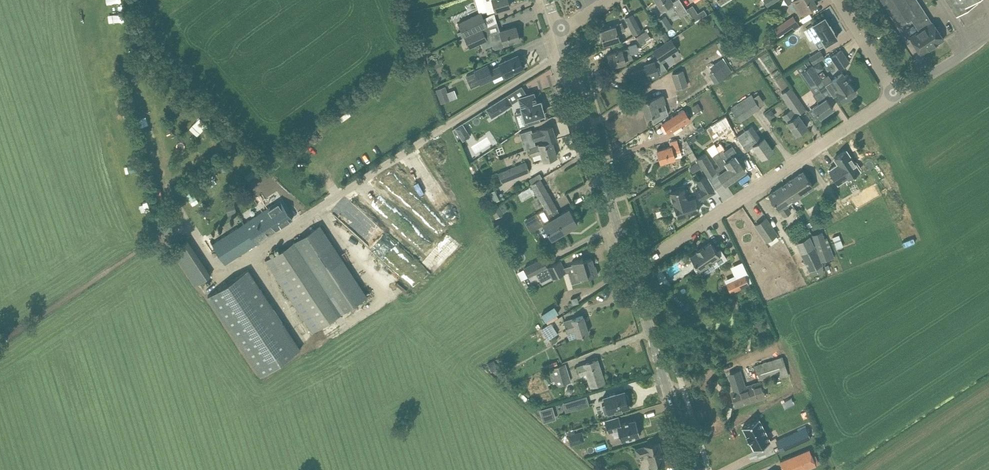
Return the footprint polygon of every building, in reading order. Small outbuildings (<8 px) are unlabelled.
[(488,13),(496,10),(510,6),(508,0),(484,0),(488,13)] [(672,0),(656,0),(661,8),(664,6),(670,16),(677,11),(680,17),(688,11),(681,0),(680,0),(673,4),(671,2),(673,1),(672,0)] [(787,4),(791,2),(799,15),(817,4),(816,3),(818,2),(817,0),(784,0),(787,4)] [(900,25),(924,9),(918,0),(883,0),(900,25)] [(957,15),(977,2),(976,0),(948,0),(957,15)] [(708,15),(704,8),(698,12),(692,4),(687,8),(696,22),(708,15)] [(458,22),(464,36),(482,28),(486,26),(483,17),(481,11),(458,22)] [(634,34),(642,30),(633,13),(625,17),(634,34)] [(665,29),(672,25),(665,15),(658,19),(665,29)] [(777,36),(792,26),(794,29),(800,25),(793,15),(772,29),(777,36)] [(813,24),(807,28),(810,33),(810,34),(815,42),(822,38),(826,44),(837,37),(833,30),(833,29),(830,23),(829,24),(825,16),(813,23),(813,24)] [(933,22),(910,36),(921,53),(944,38),(933,22)] [(618,33),(625,29),(622,23),(616,26),(600,30),(604,43),(619,38),(618,33)] [(516,26),(489,34),(493,47),(495,48),(503,46),(504,44),(520,39),(516,26)] [(482,28),(464,36),(470,47),(487,39),(482,28)] [(636,36),(639,41),(650,35),(646,30),(636,36)] [(661,60),(679,48),(671,37),(653,49),(661,60)] [(716,42),(724,53),(730,49),(723,38),(716,42)] [(622,49),(617,51),(608,54),(612,66),(634,59),(630,47),(622,50),(622,49)] [(850,61),(842,48),(831,56),(839,68),(850,61)] [(820,49),(809,56),(813,63),(824,56),(820,49)] [(475,71),(466,76),(471,87),(480,83),(481,83),(504,72),(506,77),(513,74),(513,72),(524,67),(523,65),(525,64),(523,59),(521,60),(518,54),(500,63),(501,65),(490,70),(487,65),(475,70),(475,71)] [(646,67),(632,72),(636,85),(652,80),(651,77),(660,75),(667,70),(662,62),(657,65),(656,61),(645,64),(646,67)] [(715,82),(732,71),(727,62),(709,74),(715,82)] [(823,79),(813,63),(802,70),(812,86),(823,79)] [(683,69),(671,73),(676,88),(688,84),(686,78),(683,70),(683,69)] [(847,74),(846,75),(843,71),(826,84),(834,96),(838,93),(843,101),(856,92),(850,83),(852,81),(847,74)] [(441,103),(451,99),(446,85),(436,88),(441,103)] [(806,109),(791,87),(780,94),(788,105),(787,106),(790,110),(783,115),(788,121),(787,121),(796,134),(807,126),(798,114),(806,109)] [(819,103),(814,107),(821,117),(833,108),(826,98),(820,89),(813,94),(819,103)] [(534,92),(519,97),(521,105),(521,106),(525,119),(545,113),(540,100),(537,101),(534,92)] [(752,93),(731,107),(740,120),(761,107),(752,93)] [(513,103),(507,94),(486,107),(492,117),(513,103)] [(662,95),(651,98),(642,101),(646,116),(651,114),(654,123),(668,113),(666,107),(658,110),(656,104),(665,101),(662,95)] [(697,112),(702,109),(699,103),(693,106),(697,112)] [(691,119),(684,108),(662,123),(669,133),(691,119)] [(776,114),(771,108),(765,113),(769,119),(776,114)] [(200,117),(193,124),(200,132),(208,124),(200,117)] [(725,131),(730,127),(724,117),(712,126),(711,124),(706,127),(713,139),(725,131)] [(463,123),(455,128),(460,136),(468,131),(463,123)] [(531,128),(519,132),(522,142),(527,141),(527,142),(535,140),(543,138),(544,141),(551,139),(552,140),(556,139),(552,125),(542,128),(532,131),(531,128)] [(757,133),(751,138),(746,131),(738,137),(747,150),(753,145),(762,158),(773,150),(764,137),(762,139),(757,133)] [(539,144),(530,147),(532,155),(542,152),(544,160),(557,156),(552,140),(551,139),(544,141),(539,143),(539,144)] [(672,145),(667,147),(657,150),(661,162),(676,157),(674,153),(681,151),(679,145),(672,147),(672,145)] [(718,151),(735,176),(745,169),(735,154),(730,158),(722,148),(718,151)] [(837,164),(830,169),(838,182),(847,176),(848,177),(859,170),(859,169),(860,168),(856,161),(854,162),(846,150),(835,158),(839,163),(837,165),(837,164)] [(735,176),(718,151),(713,154),(723,168),(718,172),(725,183),(735,176)] [(697,158),(707,175),(716,170),(706,152),(697,158)] [(529,171),(526,162),(498,173),(501,182),(529,171)] [(784,191),(791,201),(813,186),(803,171),(787,182),(790,187),(784,191)] [(714,191),(705,174),(697,179),(701,188),(696,191),(701,199),(714,191)] [(532,183),(546,208),(548,213),(552,210),(564,231),(578,223),(570,208),(560,214),(540,178),(535,181),(532,183)] [(786,204),(791,201),(784,191),(790,187),(787,182),(769,194),(779,209),(780,208),(785,215),(790,211),(786,204)] [(677,189),(671,191),(672,194),(670,195),(672,201),(673,201),(674,203),(674,205),(676,209),(678,216),(685,214),(693,211),(699,209),(697,203),(695,197),(691,198),(687,199),(685,192),(684,187),(677,189)] [(279,198),(262,209),(276,230),(293,218),(279,198)] [(235,203),(225,205),(228,214),(237,212),(235,203)] [(503,213),(498,205),(491,209),(496,217),(503,213)] [(538,212),(528,218),(534,229),(544,223),(547,229),(552,238),(564,231),(552,210),(548,213),(546,208),(538,212)] [(244,222),(212,242),(225,263),(275,230),(276,230),(262,209),(244,222)] [(766,217),(756,224),(767,241),(777,234),(766,217)] [(367,296),(320,225),(265,260),(312,332),(367,296)] [(822,231),(813,235),(821,260),(822,261),(831,257),(822,231)] [(821,260),(820,257),(810,236),(796,243),(809,270),(823,264),(822,261),(821,260)] [(697,250),(690,255),(696,264),(693,266),(699,274),(701,272),(703,271),(704,273),(727,258),(720,248),(717,250),(711,241),(703,246),(703,245),(696,249),(697,250)] [(195,285),(210,278),(192,245),(178,253),(195,285)] [(543,257),(524,266),(529,276),(536,272),(547,266),(543,257)] [(575,269),(568,271),(572,283),(581,281),(579,277),(587,275),(588,277),(598,274),(595,264),(594,265),(592,258),(584,260),(583,258),(572,261),(573,264),(575,269)] [(549,265),(547,266),(536,272),(541,281),(552,275),(554,277),(566,271),(560,259),(549,265)] [(655,271),(661,285),(669,281),(661,267),(655,271)] [(261,375),(301,348),(248,269),(208,295),(261,375)] [(725,281),(730,293),(749,284),(744,273),(743,273),(743,272),(738,275),(738,276),(725,281)] [(561,294),(565,309),(573,306),(568,292),(561,294)] [(555,305),(541,314),(546,320),(559,312),(555,305)] [(759,313),(751,318),(756,327),(764,322),(759,313)] [(572,319),(564,321),(567,331),(568,331),(570,336),(577,334),(577,336),(579,335),(588,332),(583,315),(573,318),(572,318),(572,319)] [(558,333),(551,322),(542,328),(548,338),(558,333)] [(542,328),(538,331),(544,341),(548,338),(542,328)] [(785,361),(781,352),(778,345),(776,341),(756,350),(761,362),(770,359),(772,366),(785,361)] [(597,359),(587,362),(584,363),(584,364),(577,366),(580,374),(587,372),(591,386),(604,381),(597,359)] [(490,362),(488,363),(492,371),(494,370),(498,368),(494,360),(490,362)] [(557,385),(571,380),(566,363),(551,368),(552,371),(550,372),(554,385),(556,384),(557,385)] [(767,379),(790,375),(788,365),(765,370),(767,379)] [(744,386),(739,371),(730,374),(736,392),(732,394),(735,404),(743,401),(744,403),(765,396),(760,381),(744,386)] [(628,403),(629,402),(629,400),(629,398),(629,397),(628,395),(626,394),(625,394),(624,390),(603,396),(605,404),(602,404),(605,414),(629,407),(628,403)] [(565,401),(567,411),(591,405),(588,395),(565,401)] [(794,413),(801,409),(798,402),(790,405),(794,413)] [(566,411),(565,403),(555,404),(556,412),(566,411)] [(551,407),(542,410),(544,420),(554,418),(551,407)] [(605,419),(608,433),(618,430),(621,440),(627,438),(628,440),(635,438),(634,436),(640,434),(636,419),(621,423),(619,415),(605,419)] [(759,420),(742,427),(746,436),(749,442),(753,451),(770,443),(759,420)] [(806,427),(787,435),(791,446),(811,438),(806,427)] [(574,429),(568,431),(569,434),(568,434),(569,438),(576,436),(574,429)] [(659,441),(649,444),(635,448),(637,457),(648,454),(652,466),(665,462),(659,441)] [(779,469),(804,469),(816,465),(816,464),(812,456),(809,449),(785,459),(779,461),(783,468),(779,469)]
